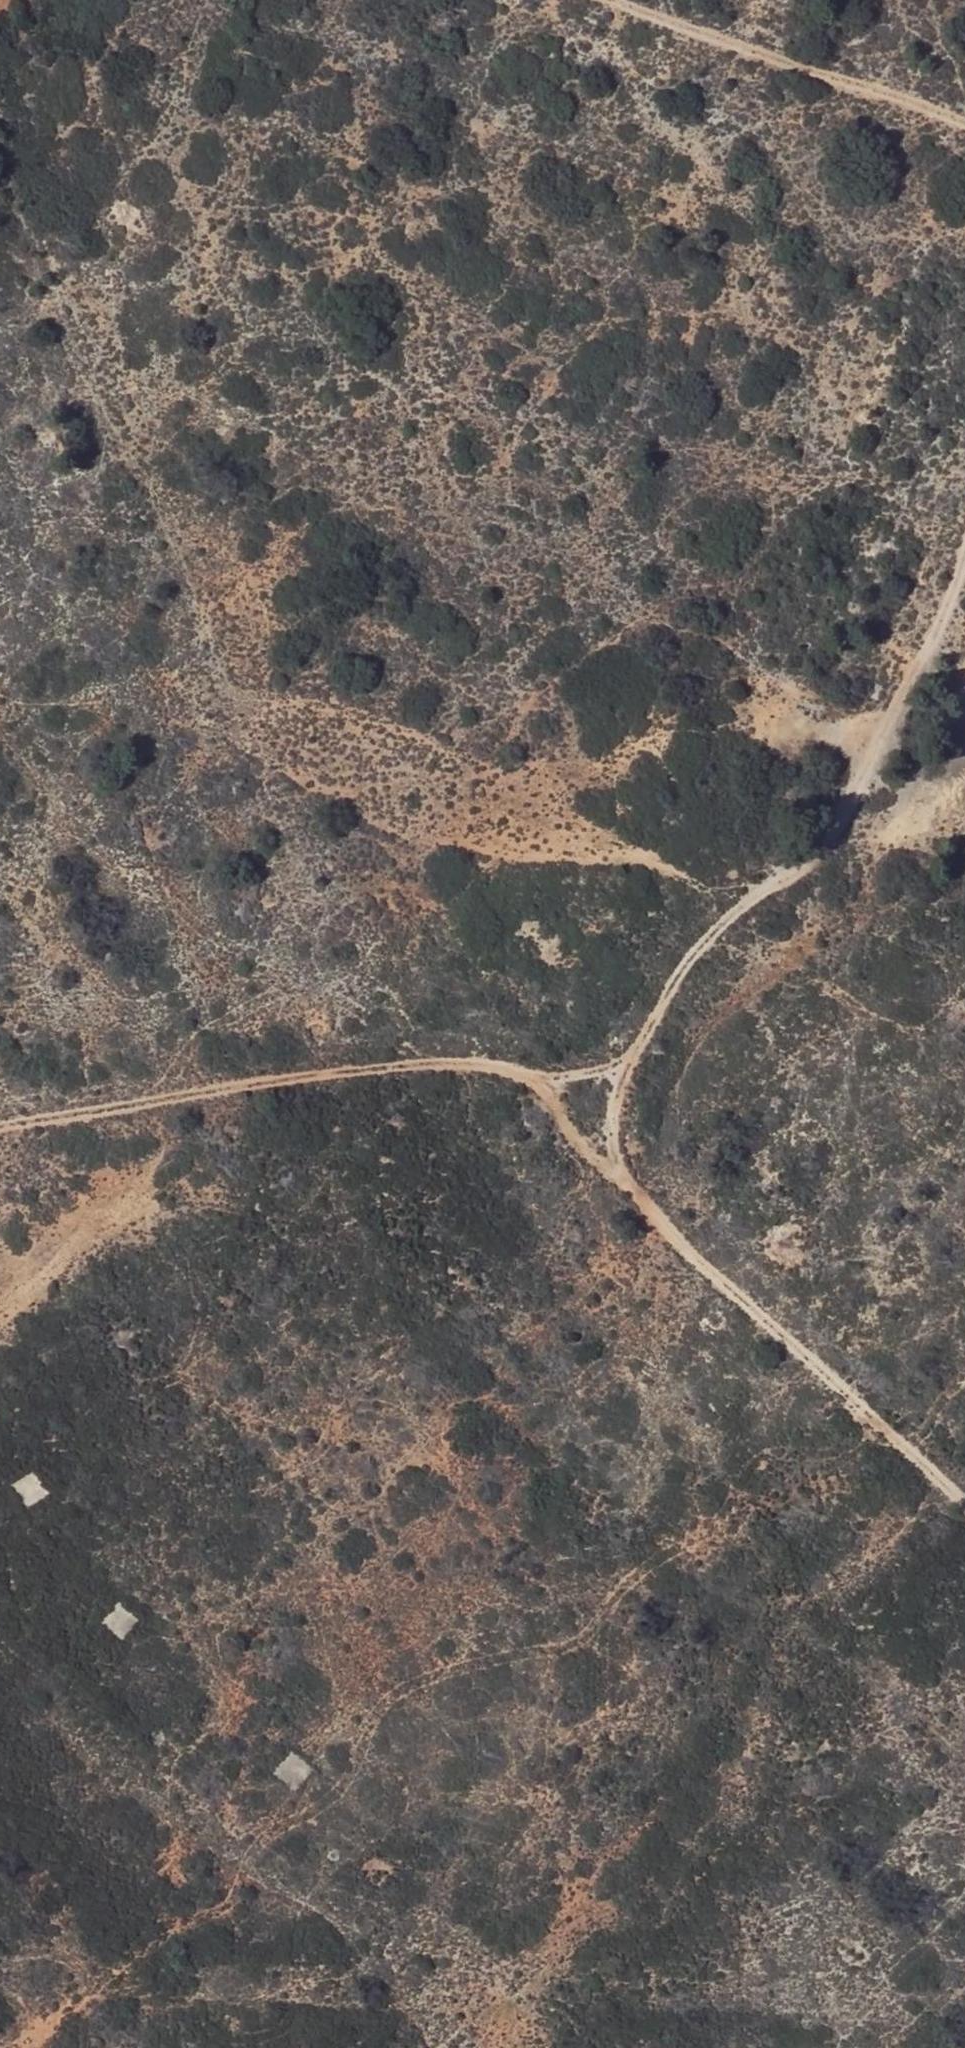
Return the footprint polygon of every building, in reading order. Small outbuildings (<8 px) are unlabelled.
[(17,1482),(30,1506),(52,1493),(38,1469),(17,1482)]
